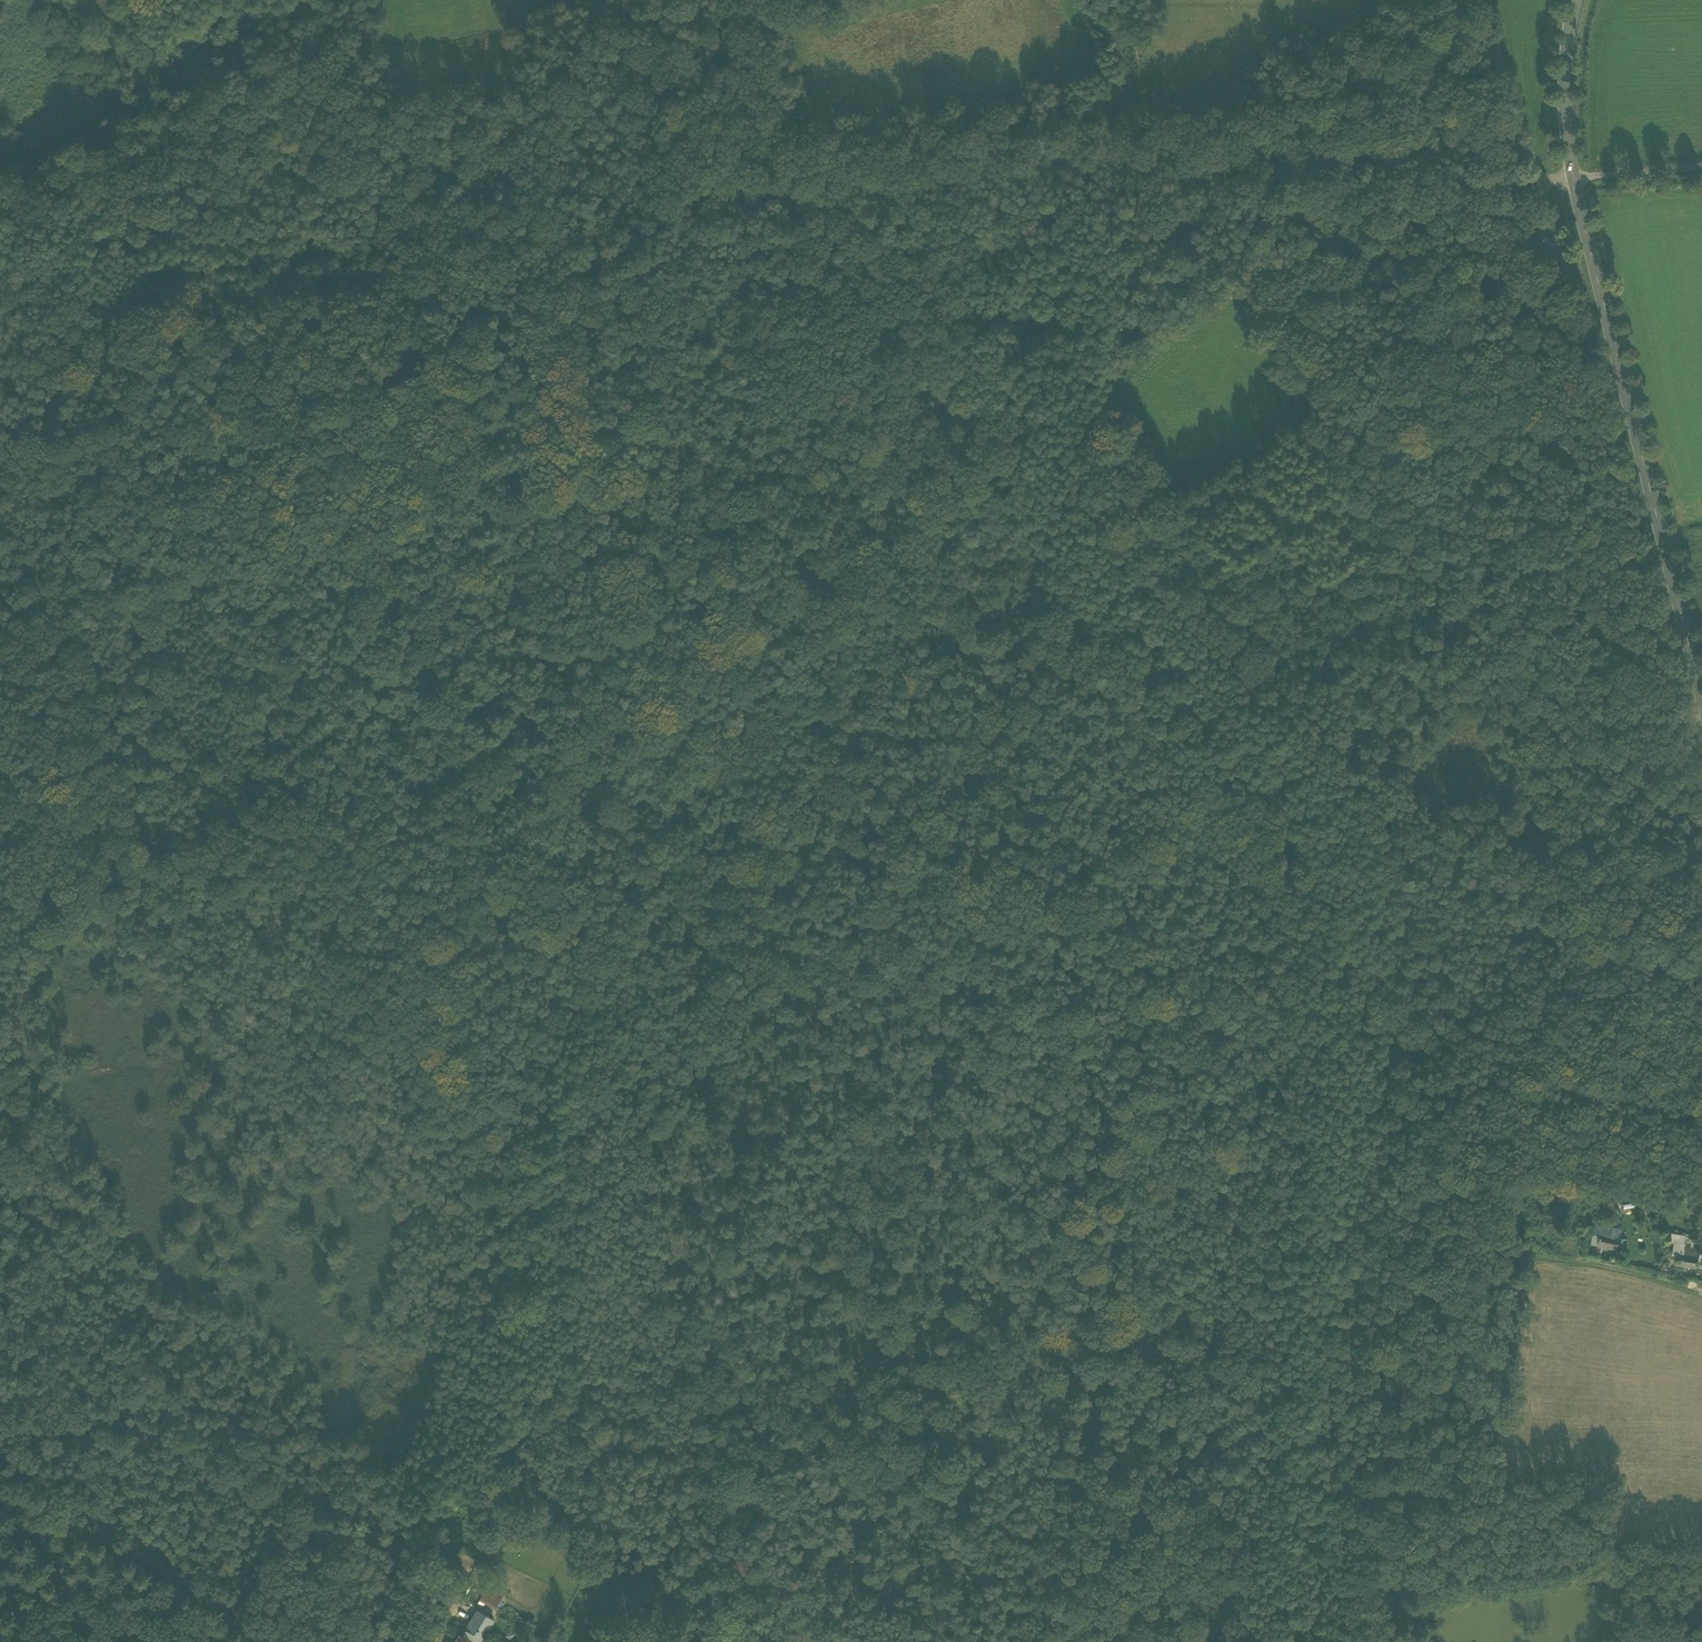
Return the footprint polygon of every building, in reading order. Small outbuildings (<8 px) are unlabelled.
[(1701,1216),(1701,1208),(1690,1206),(1689,1213),(1701,1216)] [(1591,1244),(1597,1246),(1601,1226),(1594,1225),(1591,1244)] [(1597,1246),(1617,1250),(1621,1230),(1601,1226),(1597,1246)] [(1677,1265),(1697,1268),(1701,1246),(1694,1245),(1694,1243),(1701,1244),(1701,1235),(1690,1233),(1689,1242),(1691,1242),(1691,1244),(1675,1242),(1673,1252),(1679,1253),(1677,1265)] [(489,1558),(500,1562),(507,1544),(496,1540),(489,1558)] [(470,1566),(474,1559),(462,1553),(458,1560),(470,1566)] [(484,1588),(478,1600),(496,1608),(501,1597),(484,1588)] [(494,1620),(478,1610),(462,1636),(459,1634),(455,1641),(480,1641),(494,1620)]
